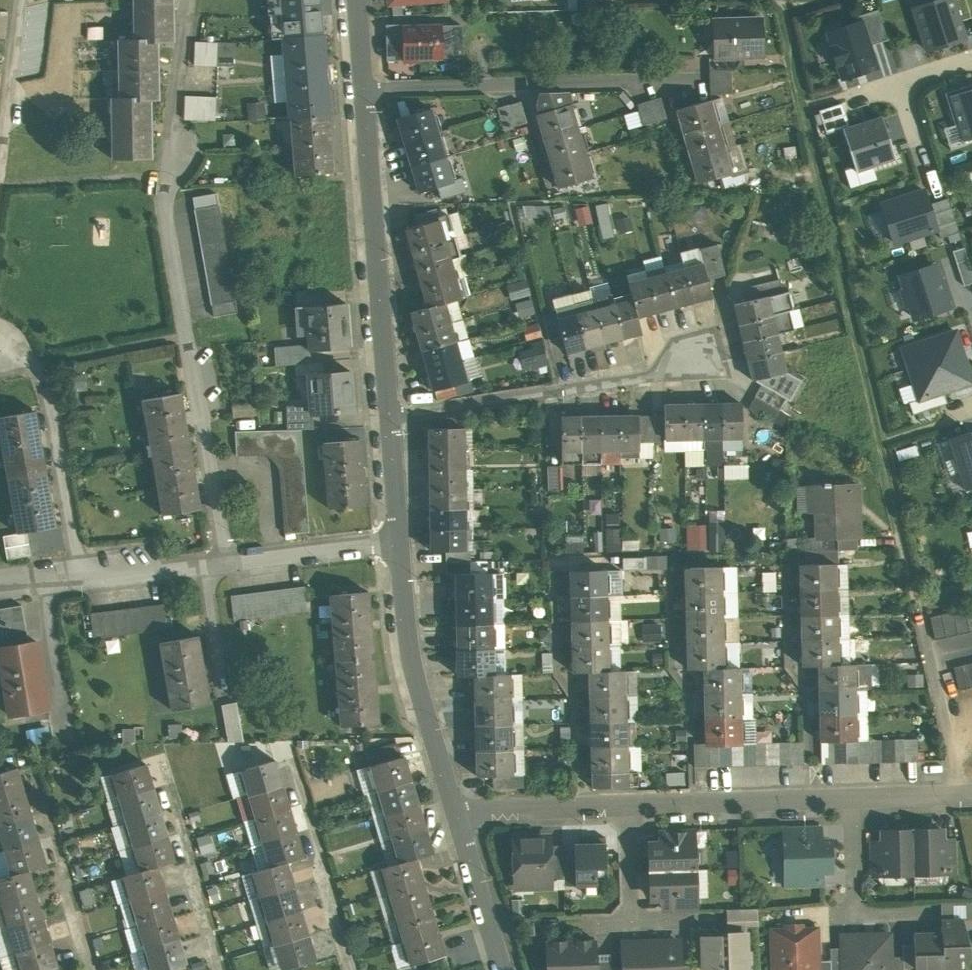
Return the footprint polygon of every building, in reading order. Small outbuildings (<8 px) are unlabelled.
[(158,40),(172,40),(172,0),(134,0),(135,40),(158,40)] [(284,38),(322,35),(319,0),(281,0),(284,38)] [(913,9),(926,51),(965,38),(960,21),(953,0),(942,0),(913,9)] [(960,21),(970,18),(964,0),(953,0),(960,21)] [(401,3),(392,4),(393,15),(402,14),(401,3)] [(877,10),(857,16),(860,23),(861,23),(868,47),(887,41),(877,10)] [(758,19),(714,20),(715,56),(730,56),(731,58),(734,58),(734,57),(742,57),(759,56),(758,19)] [(845,31),(829,35),(832,47),(831,48),(836,65),(838,64),(843,77),(874,68),(868,47),(861,23),(860,23),(844,28),(845,31)] [(460,24),(386,26),(387,58),(402,58),(402,61),(418,61),(418,58),(461,56),(460,24)] [(284,38),(281,39),(288,117),(291,117),(329,114),(331,114),(328,81),(330,81),(329,69),(327,69),(324,35),(322,35),(284,38)] [(158,40),(135,40),(119,40),(120,100),(151,99),(158,99),(158,40)] [(218,43),(194,42),(193,66),(217,66),(217,58),(218,43)] [(234,44),(218,43),(217,58),(233,59),(234,44)] [(715,56),(708,56),(708,70),(731,69),(742,69),(742,57),(734,57),(734,58),(731,58),(730,56),(715,56)] [(731,69),(709,70),(709,82),(731,81),(731,69)] [(731,81),(709,82),(709,94),(731,93),(731,81)] [(945,94),(956,127),(958,126),(963,142),(971,139),(971,85),(945,94)] [(567,94),(540,95),(539,108),(540,114),(570,106),(567,94)] [(216,97),(184,96),(184,120),(215,121),(216,97)] [(725,146),(734,143),(720,96),(711,98),(725,146)] [(660,98),(648,101),(654,122),(666,119),(660,98)] [(151,99),(120,100),(112,100),(113,158),(152,158),(151,99)] [(648,101),(636,105),(643,126),(654,122),(648,101)] [(710,101),(676,110),(683,135),(717,125),(710,101)] [(519,102),(508,105),(514,127),(526,123),(519,102)] [(842,129),(849,126),(842,104),(820,111),(827,134),(842,129)] [(514,127),(508,105),(497,109),(503,130),(514,127)] [(540,114),(537,115),(544,139),(577,129),(570,106),(540,114)] [(429,110),(396,120),(403,144),(437,134),(429,110)] [(329,114),(291,117),(295,176),(334,174),(329,114)] [(882,116),(849,126),(842,129),(856,172),(896,160),(882,116)] [(717,125),(683,135),(690,159),(724,149),(717,125)] [(577,129),(544,139),(551,164),(584,154),(577,129)] [(437,134),(403,144),(410,167),(444,157),(437,134)] [(724,149),(690,159),(697,184),(731,174),(724,149)] [(584,154),(551,164),(558,188),(591,179),(584,154)] [(444,157),(410,167),(418,193),(436,187),(452,183),(451,181),(444,157)] [(452,183),(436,187),(440,200),(464,193),(460,179),(451,181),(452,183)] [(923,192),(883,205),(895,241),(935,229),(927,204),(923,192)] [(216,193),(193,197),(195,208),(218,204),(216,193)] [(667,209),(663,197),(653,200),(656,213),(667,209)] [(948,197),(927,204),(938,238),(959,232),(948,197)] [(218,204),(195,208),(212,303),(235,299),(218,204)] [(614,236),(606,205),(596,208),(605,239),(614,236)] [(546,207),(525,208),(526,218),(547,217),(546,207)] [(566,216),(564,207),(553,210),(555,220),(566,216)] [(576,211),(580,225),(590,222),(586,208),(576,211)] [(435,210),(414,215),(417,226),(437,221),(437,219),(437,218),(435,210)] [(453,238),(447,216),(437,218),(437,219),(437,221),(438,221),(444,240),(453,238)] [(619,233),(632,230),(629,219),(617,221),(619,233)] [(417,226),(406,229),(411,249),(444,240),(438,221),(417,226)] [(453,238),(444,240),(449,260),(459,257),(453,238)] [(444,240),(411,249),(417,269),(449,260),(444,240)] [(716,245),(697,250),(701,265),(706,280),(724,275),(716,245)] [(952,252),(962,285),(971,282),(971,278),(963,249),(952,252)] [(697,250),(680,255),(684,269),(701,265),(697,250)] [(449,260),(417,269),(422,288),(454,279),(449,260)] [(931,264),(898,274),(913,321),(946,310),(931,264)] [(701,265),(684,269),(692,302),(710,297),(706,280),(701,265)] [(778,268),(753,274),(756,286),(745,288),(748,302),(768,297),(784,293),(778,268)] [(684,269),(665,274),(674,307),(692,302),(684,269)] [(665,274),(647,279),(655,312),(674,307),(665,274)] [(454,279),(422,288),(427,308),(443,304),(460,299),(454,279)] [(647,279),(628,284),(631,294),(632,300),(637,317),(655,312),(647,279)] [(512,301),(530,295),(526,281),(508,287),(512,301)] [(318,291),(295,292),(296,308),(319,306),(318,291)] [(784,293),(768,297),(772,315),(789,311),(793,310),(789,292),(784,293)] [(571,294),(552,299),(556,314),(558,320),(576,315),(574,305),(571,294)] [(631,294),(612,300),(613,305),(632,300),(631,294)] [(610,295),(592,300),(595,310),(613,305),(612,300),(610,295)] [(748,302),(734,305),(738,323),(772,315),(768,297),(748,302)] [(235,299),(212,303),(214,315),(237,311),(235,299)] [(592,300),(574,305),(576,315),(595,310),(592,300)] [(632,300),(613,305),(622,338),(641,332),(637,317),(632,300)] [(518,305),(521,316),(534,313),(530,301),(518,305)] [(296,308),(294,308),(296,327),(306,326),(308,345),(308,350),(308,351),(349,348),(345,304),(296,308)] [(427,308),(411,313),(416,333),(449,323),(443,304),(427,308)] [(613,305),(595,310),(604,342),(622,338),(613,305)] [(595,310),(576,315),(585,347),(604,342),(595,310)] [(789,311),(772,315),(776,334),(794,330),(789,311)] [(556,314),(542,318),(548,341),(562,337),(558,320),(556,314)] [(576,315),(558,320),(562,337),(566,352),(585,347),(576,315)] [(772,315),(738,323),(742,342),(776,334),(772,315)] [(449,323),(416,333),(422,352),(455,343),(449,323)] [(541,337),(537,324),(524,328),(529,341),(541,337)] [(971,382),(955,333),(903,350),(919,399),(941,392),(971,382)] [(776,334),(742,342),(747,360),(780,353),(776,334)] [(455,343),(422,352),(427,371),(460,362),(455,343)] [(527,371),(548,365),(543,346),(521,353),(527,371)] [(303,351),(275,353),(276,366),(295,364),(304,363),(303,351)] [(780,353),(747,360),(751,381),(785,373),(780,353)] [(304,363),(295,364),(296,376),(315,375),(324,374),(323,362),(304,363)] [(460,362),(427,371),(433,391),(434,390),(455,384),(466,381),(460,362)] [(324,374),(315,375),(318,405),(318,412),(318,414),(354,411),(351,372),(324,374)] [(785,399),(790,401),(801,381),(785,373),(751,381),(764,387),(785,399)] [(455,384),(434,390),(437,401),(458,395),(455,384)] [(785,399),(764,387),(757,399),(778,411),(785,399)] [(945,403),(941,392),(919,399),(908,402),(912,414),(945,403)] [(180,394),(142,401),(152,458),(190,452),(180,394)] [(778,411),(757,399),(750,411),(771,423),(778,411)] [(704,439),(703,404),(683,405),(684,439),(704,439)] [(722,404),(703,404),(704,439),(723,438),(722,404)] [(741,404),(722,404),(723,438),(741,438),(741,404)] [(318,405),(286,406),(286,414),(312,413),(318,412),(318,405)] [(683,405),(665,405),(665,417),(665,439),(684,439),(683,405)] [(0,418),(0,438),(7,476),(45,469),(35,412),(0,418)] [(312,413),(286,414),(287,430),(300,430),(313,429),(312,413)] [(462,416),(438,418),(439,429),(463,428),(462,416)] [(619,416),(599,417),(600,450),(619,450),(619,416)] [(638,416),(619,416),(619,450),(638,450),(638,442),(638,417),(638,416)] [(581,417),(562,418),(562,451),(581,451),(581,417)] [(599,417),(581,417),(581,451),(600,450),(599,417)] [(651,442),(651,417),(638,417),(638,442),(651,442)] [(665,439),(665,417),(651,417),(651,442),(665,442),(665,439)] [(439,429),(429,429),(429,450),(463,449),(463,428),(439,429)] [(287,430),(257,431),(258,455),(270,458),(287,430)] [(300,430),(287,430),(270,458),(278,467),(303,458),(300,430)] [(246,431),(234,431),(236,455),(247,455),(246,431)] [(257,431),(246,431),(247,455),(258,455),(257,431)] [(948,439),(965,490),(971,488),(971,436),(971,432),(948,439)] [(723,438),(704,439),(704,449),(723,449),(723,438)] [(359,441),(323,443),(327,509),(363,507),(359,441)] [(463,449),(429,450),(430,469),(464,468),(463,449)] [(724,449),(723,462),(742,462),(742,449),(724,449)] [(600,450),(581,451),(582,463),(600,463),(600,450)] [(620,456),(619,450),(600,450),(600,463),(620,462),(620,456)] [(582,463),(581,451),(562,451),(562,463),(582,463)] [(190,452),(152,458),(161,515),(200,509),(190,452)] [(303,458),(278,467),(280,478),(304,477),(303,458)] [(747,463),(723,464),(724,478),(748,476),(747,463)] [(560,490),(560,466),(547,466),(548,490),(560,490)] [(464,468),(430,469),(430,490),(464,488),(464,468)] [(45,469),(7,476),(17,534),(55,528),(45,469)] [(304,477),(280,478),(282,500),(306,499),(304,477)] [(860,538),(859,485),(831,486),(831,484),(825,484),(825,485),(810,486),(811,513),(816,513),(817,539),(838,538),(860,538)] [(464,488),(430,490),(430,510),(465,509),(464,488)] [(306,499),(282,500),(284,534),(308,532),(306,499)] [(465,509),(430,510),(430,531),(465,530),(465,509)] [(709,546),(723,546),(722,521),(708,521),(709,546)] [(689,526),(689,549),(706,548),(705,526),(689,526)] [(660,529),(660,541),(675,540),(674,528),(660,529)] [(465,530),(430,531),(431,550),(445,549),(466,548),(465,530)] [(619,530),(606,530),(607,551),(620,551),(619,530)] [(582,538),(566,539),(567,553),(582,552),(582,538)] [(838,551),(838,538),(817,539),(807,539),(807,552),(838,551)] [(466,548),(445,549),(445,562),(469,561),(469,549),(466,548)] [(838,551),(807,552),(807,563),(835,563),(839,563),(838,551)] [(626,566),(666,565),(665,554),(639,555),(639,559),(626,560),(626,566)] [(469,561),(445,562),(445,575),(455,575),(454,573),(469,573),(469,561)] [(807,563),(801,563),(802,590),(836,589),(835,563),(807,563)] [(722,566),(687,567),(688,593),(723,592),(722,566)] [(605,570),(569,571),(570,596),(605,596),(605,570)] [(621,595),(620,570),(605,570),(605,596),(621,595)] [(469,573),(454,573),(455,575),(455,600),(489,599),(489,573),(474,573),(469,573)] [(303,586),(290,588),(293,611),(306,610),(303,586)] [(290,588),(278,590),(281,613),(293,611),(290,588)] [(836,589),(802,590),(802,615),(837,614),(836,589)] [(278,590),(266,591),(269,614),(281,613),(278,590)] [(266,591),(254,593),(257,616),(269,614),(266,591)] [(366,592),(329,595),(334,660),(371,657),(366,592)] [(723,592),(688,593),(688,618),(723,617),(723,592)] [(254,593),(242,594),(245,617),(257,616),(254,593)] [(242,594),(230,596),(233,619),(245,617),(242,594)] [(605,596),(570,596),(570,621),(606,621),(605,596)] [(489,599),(455,600),(455,625),(490,624),(489,599)] [(163,604),(150,605),(152,629),(166,628),(163,604)] [(0,609),(0,648),(26,644),(19,605),(0,609)] [(150,605),(137,607),(140,631),(152,629),(150,605)] [(137,607),(126,608),(128,632),(140,631),(137,607)] [(964,609),(969,632),(971,632),(971,607),(964,609)] [(126,608),(114,610),(117,633),(128,632),(126,608)] [(969,632),(964,609),(952,612),(958,635),(969,632)] [(114,610),(102,611),(105,635),(117,633),(114,610)] [(102,611),(90,613),(93,636),(105,635),(102,611)] [(952,612),(941,614),(946,638),(958,635),(952,612)] [(837,614),(802,615),(803,640),(837,639),(837,614)] [(941,614),(929,617),(935,640),(946,638),(941,614)] [(723,617),(688,618),(689,643),(724,642),(723,617)] [(606,621),(570,621),(571,647),(606,646),(606,621)] [(644,642),(662,639),(659,623),(642,626),(644,642)] [(490,624),(455,625),(456,650),(490,649),(490,624)] [(197,638),(159,644),(170,709),(208,703),(197,638)] [(837,639),(803,640),(804,665),(819,665),(838,665),(837,639)] [(0,648),(0,678),(6,716),(46,709),(34,642),(26,644),(0,648)] [(724,642),(689,643),(689,669),(704,668),(724,668),(724,642)] [(606,646),(571,647),(571,672),(588,672),(607,672),(606,646)] [(490,649),(456,650),(456,676),(473,675),(491,675),(490,649)] [(371,657),(334,660),(339,725),(376,723),(371,657)] [(838,665),(819,665),(820,691),(854,690),(854,683),(868,683),(868,669),(854,670),(854,664),(838,665)] [(964,664),(953,667),(958,690),(970,688),(964,664)] [(724,668),(704,668),(705,695),(741,694),(740,668),(724,668)] [(607,672),(588,672),(589,698),(624,697),(623,671),(607,672)] [(491,675),(473,675),(474,701),(509,700),(508,674),(491,675)] [(854,690),(820,691),(820,715),(855,714),(854,690)] [(741,694),(705,695),(705,719),(741,718),(741,694)] [(624,697),(589,698),(590,723),(625,722),(624,697)] [(509,700),(474,701),(475,726),(510,725),(509,700)] [(235,702),(220,704),(226,732),(240,729),(235,702)] [(855,714),(820,715),(821,741),(834,741),(845,740),(855,740),(855,714)] [(741,718),(705,719),(706,744),(719,744),(731,744),(742,743),(741,718)] [(625,722),(590,723),(590,748),(626,746),(625,722)] [(510,725),(475,726),(475,751),(510,750),(510,725)] [(880,739),(869,740),(869,762),(881,762),(880,739)] [(892,739),(880,739),(881,762),(893,761),(892,739)] [(904,739),(892,739),(893,761),(905,761),(904,739)] [(916,739),(904,739),(905,761),(917,761),(916,739)] [(845,740),(834,741),(834,763),(846,763),(845,740)] [(855,740),(845,740),(846,763),(857,762),(857,740),(855,740)] [(869,740),(857,740),(857,762),(869,762),(869,740)] [(395,741),(366,749),(370,765),(400,756),(395,741)] [(834,741),(821,741),(821,763),(834,763),(834,741)] [(790,742),(778,743),(779,765),(791,765),(790,742)] [(803,742),(790,742),(791,765),(803,764),(803,742)] [(742,743),(731,744),(732,766),(744,766),(744,743),(742,743)] [(756,766),(755,743),(744,743),(744,766),(756,766)] [(766,743),(755,743),(756,766),(767,765),(766,743)] [(778,743),(766,743),(767,765),(779,765),(778,743)] [(706,744),(693,744),(694,767),(706,767),(706,744)] [(719,744),(706,744),(706,767),(720,766),(719,744)] [(731,744),(719,744),(720,766),(732,766),(731,744)] [(626,746),(590,748),(591,773),(627,772),(626,746)] [(510,750),(475,751),(476,776),(491,775),(511,775),(510,750)] [(400,756),(370,765),(378,790),(412,780),(404,755),(400,756)] [(275,758),(242,768),(249,794),(283,784),(275,758)] [(145,762),(111,773),(118,798),(152,788),(145,762)] [(0,771),(0,799),(23,792),(16,766),(0,771)] [(627,772),(591,773),(592,788),(637,786),(637,772),(627,772)] [(511,775),(491,775),(492,788),(521,787),(521,774),(511,775)] [(412,780),(378,790),(385,814),(419,804),(412,780)] [(283,784),(249,794),(256,818),(289,808),(283,784)] [(152,788),(118,798),(125,822),(159,811),(152,788)] [(0,799),(0,825),(30,816),(23,792),(0,799)] [(419,804),(385,814),(392,838),(426,828),(419,804)] [(289,808),(256,818),(263,841),(296,831),(289,808)] [(159,811),(125,822),(132,846),(166,835),(159,811)] [(0,825),(0,833),(5,850),(37,840),(30,816),(0,825)] [(821,827),(784,828),(785,842),(821,841),(821,827)] [(426,828),(392,838),(399,862),(415,858),(433,853),(426,828)] [(941,829),(912,830),(913,874),(942,873),(941,841),(942,841),(941,829)] [(912,830),(882,831),(882,842),(883,842),(884,874),(913,874),(912,830)] [(296,831),(263,841),(270,866),(287,861),(304,856),(296,831)] [(693,831),(660,832),(661,844),(693,843),(693,831)] [(166,835),(132,846),(140,870),(157,865),(174,860),(166,835)] [(606,868),(604,837),(580,838),(581,848),(574,848),(574,849),(575,875),(575,885),(575,886),(585,886),(585,894),(596,893),(596,885),(596,876),(596,868),(604,868),(606,868)] [(549,842),(530,843),(530,838),(513,839),(515,887),(550,886),(550,880),(549,846),(549,842)] [(37,840),(5,850),(12,874),(28,869),(44,864),(37,840)] [(942,841),(941,841),(942,873),(955,872),(954,840),(942,841)] [(785,842),(784,842),(785,872),(796,872),(822,871),(831,871),(830,841),(821,841),(785,842)] [(882,842),(870,843),(871,875),(884,874),(883,842),(882,842)] [(661,844),(650,844),(649,845),(650,871),(694,870),(694,865),(700,862),(699,851),(693,848),(693,843),(661,844)] [(562,845),(549,846),(550,880),(563,879),(563,875),(562,850),(562,845)] [(562,850),(563,875),(575,875),(574,849),(562,850)] [(399,862),(382,868),(389,892),(423,882),(415,858),(399,862)] [(270,866),(253,872),(260,896),(294,886),(287,861),(270,866)] [(140,870),(124,875),(131,899),(164,890),(157,865),(140,870)] [(604,868),(596,868),(596,876),(604,876),(604,868)] [(0,877),(0,894),(3,903),(35,893),(28,869),(12,874),(0,877)] [(694,870),(650,871),(651,897),(652,898),(662,898),(695,896),(694,870)] [(822,871),(796,872),(797,886),(823,885),(822,871)] [(575,875),(563,875),(563,879),(564,885),(575,885),(575,875)] [(423,882),(389,892),(396,916),(430,906),(423,882)] [(294,886),(260,896),(267,920),(301,909),(294,886)] [(164,890),(131,899),(138,924),(171,914),(164,890)] [(35,893),(3,903),(10,927),(42,918),(35,893)] [(695,896),(662,898),(663,909),(695,908),(695,896)] [(430,906),(396,916),(403,940),(437,930),(430,906)] [(756,908),(726,909),(727,934),(745,933),(745,927),(757,926),(756,908)] [(301,909),(267,920),(274,944),(308,934),(301,909)] [(171,914),(138,924),(145,948),(178,938),(171,914)] [(42,918),(10,927),(17,951),(49,942),(42,918)] [(941,920),(941,932),(943,969),(960,969),(959,958),(971,958),(962,920),(941,920)] [(786,925),(786,930),(771,930),(772,969),(818,969),(817,961),(816,929),(801,929),(801,925),(786,925)] [(437,930),(403,940),(411,965),(445,955),(437,930)] [(913,933),(914,945),(915,968),(924,968),(924,969),(943,969),(941,932),(913,933)] [(727,934),(727,936),(702,937),(703,968),(719,967),(719,969),(746,969),(746,961),(750,961),(750,950),(745,950),(745,933),(727,934)] [(308,934),(274,944),(281,969),(316,959),(308,934)] [(841,936),(842,948),(842,969),(890,969),(890,957),(889,934),(841,936)] [(145,948),(152,969),(160,969),(185,962),(178,938),(145,948)] [(570,941),(571,969),(596,969),(596,956),(595,940),(570,941)] [(545,942),(546,957),(546,969),(571,969),(570,941),(545,942)] [(622,943),(623,967),(623,969),(679,969),(679,965),(678,941),(622,943)] [(17,951),(22,969),(43,969),(56,966),(49,942),(17,951)] [(914,945),(902,945),(902,957),(903,968),(915,968),(914,945)] [(830,948),(830,961),(830,969),(842,969),(842,948),(830,948)] [(596,956),(596,969),(611,969),(611,967),(611,955),(596,956)] [(530,958),(533,969),(546,969),(546,957),(530,958)] [(890,957),(890,969),(903,969),(903,968),(902,957),(890,957)] [(817,961),(818,969),(830,969),(830,961),(817,961)]
